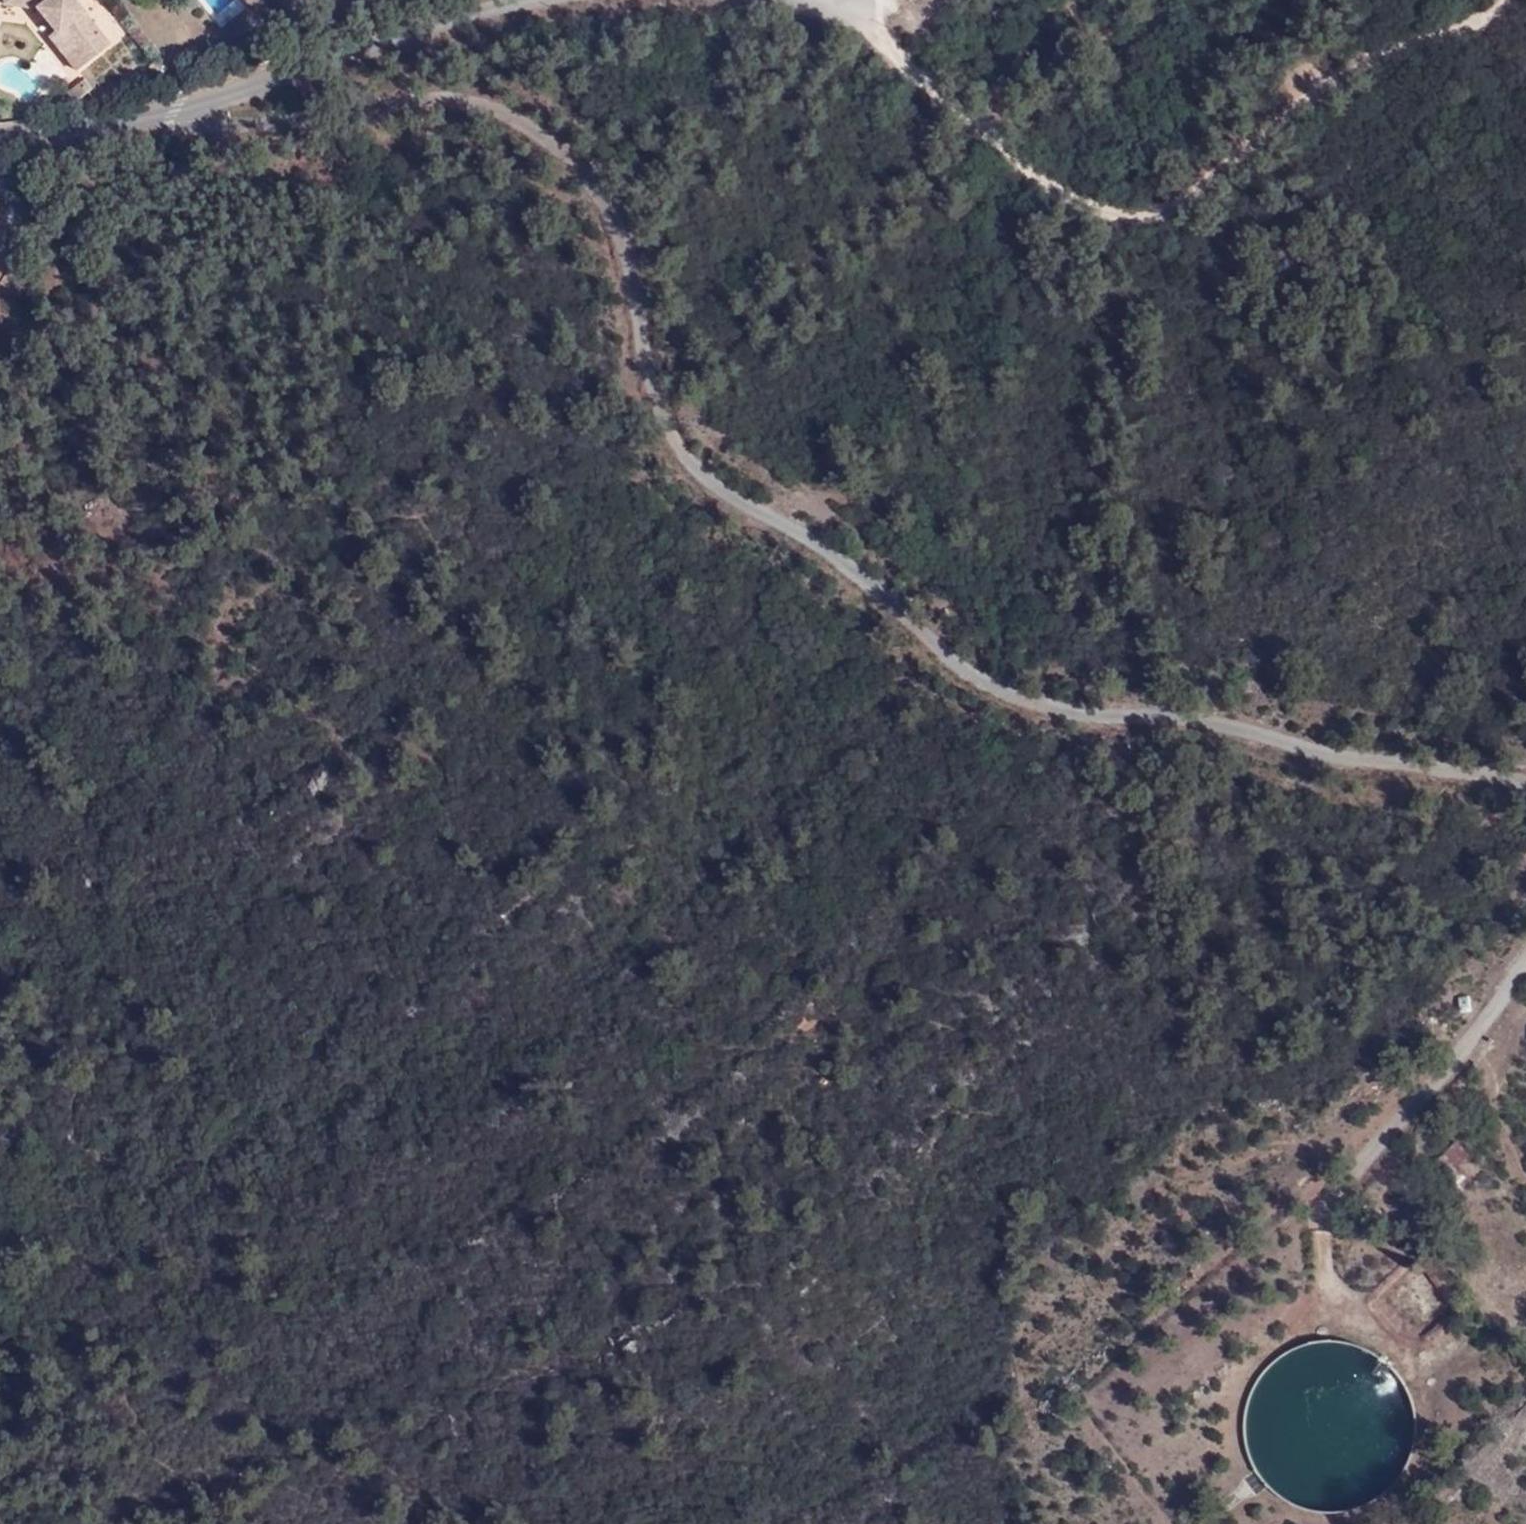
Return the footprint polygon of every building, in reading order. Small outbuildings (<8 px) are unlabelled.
[(75,0),(7,0),(6,2),(38,6),(58,32),(70,24),(83,41),(68,54),(79,69),(109,44),(75,0)] [(54,35),(68,54),(83,41),(70,24),(58,32),(54,35)] [(70,93),(78,103),(94,91),(86,80),(70,93)] [(1454,1167),(1467,1152),(1454,1139),(1428,1167),(1442,1180),(1438,1184),(1453,1196),(1468,1179),(1454,1167)] [(1374,1497),(1385,1489),(1395,1479),(1403,1467),(1409,1454),(1413,1440),(1415,1426),(1414,1411),(1410,1398),(1405,1384),(1397,1372),(1388,1362),(1377,1353),(1364,1346),(1351,1341),(1336,1338),(1322,1338),(1308,1340),(1294,1345),(1282,1351),(1270,1360),(1260,1371),(1253,1382),(1247,1395),(1243,1409),(1242,1423),(1243,1437),(1246,1451),(1252,1464),(1259,1476),(1268,1486),(1280,1495),(1292,1502),(1305,1507),(1319,1510),(1333,1510),(1347,1508),(1361,1504),(1374,1497)]
